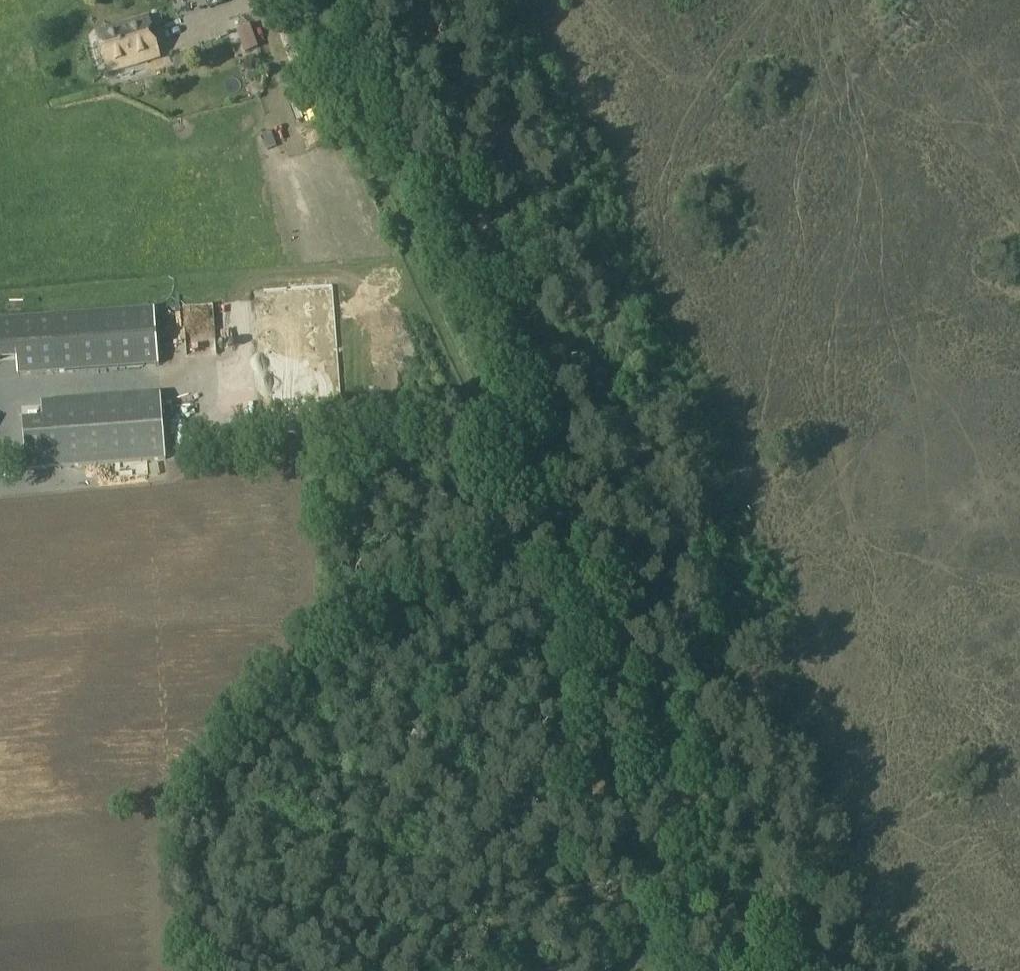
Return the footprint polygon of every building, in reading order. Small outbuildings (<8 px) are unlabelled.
[(108,72),(154,59),(158,58),(147,19),(98,33),(108,72)] [(194,46),(199,66),(248,52),(242,32),(194,46)] [(288,121),(277,123),(281,151),(292,149),(288,121)] [(264,293),(277,436),(345,431),(333,287),(264,293)] [(17,359),(18,375),(159,365),(155,309),(0,320),(0,361),(17,359)] [(42,426),(24,428),(27,476),(164,466),(159,397),(42,407),(42,426)]
